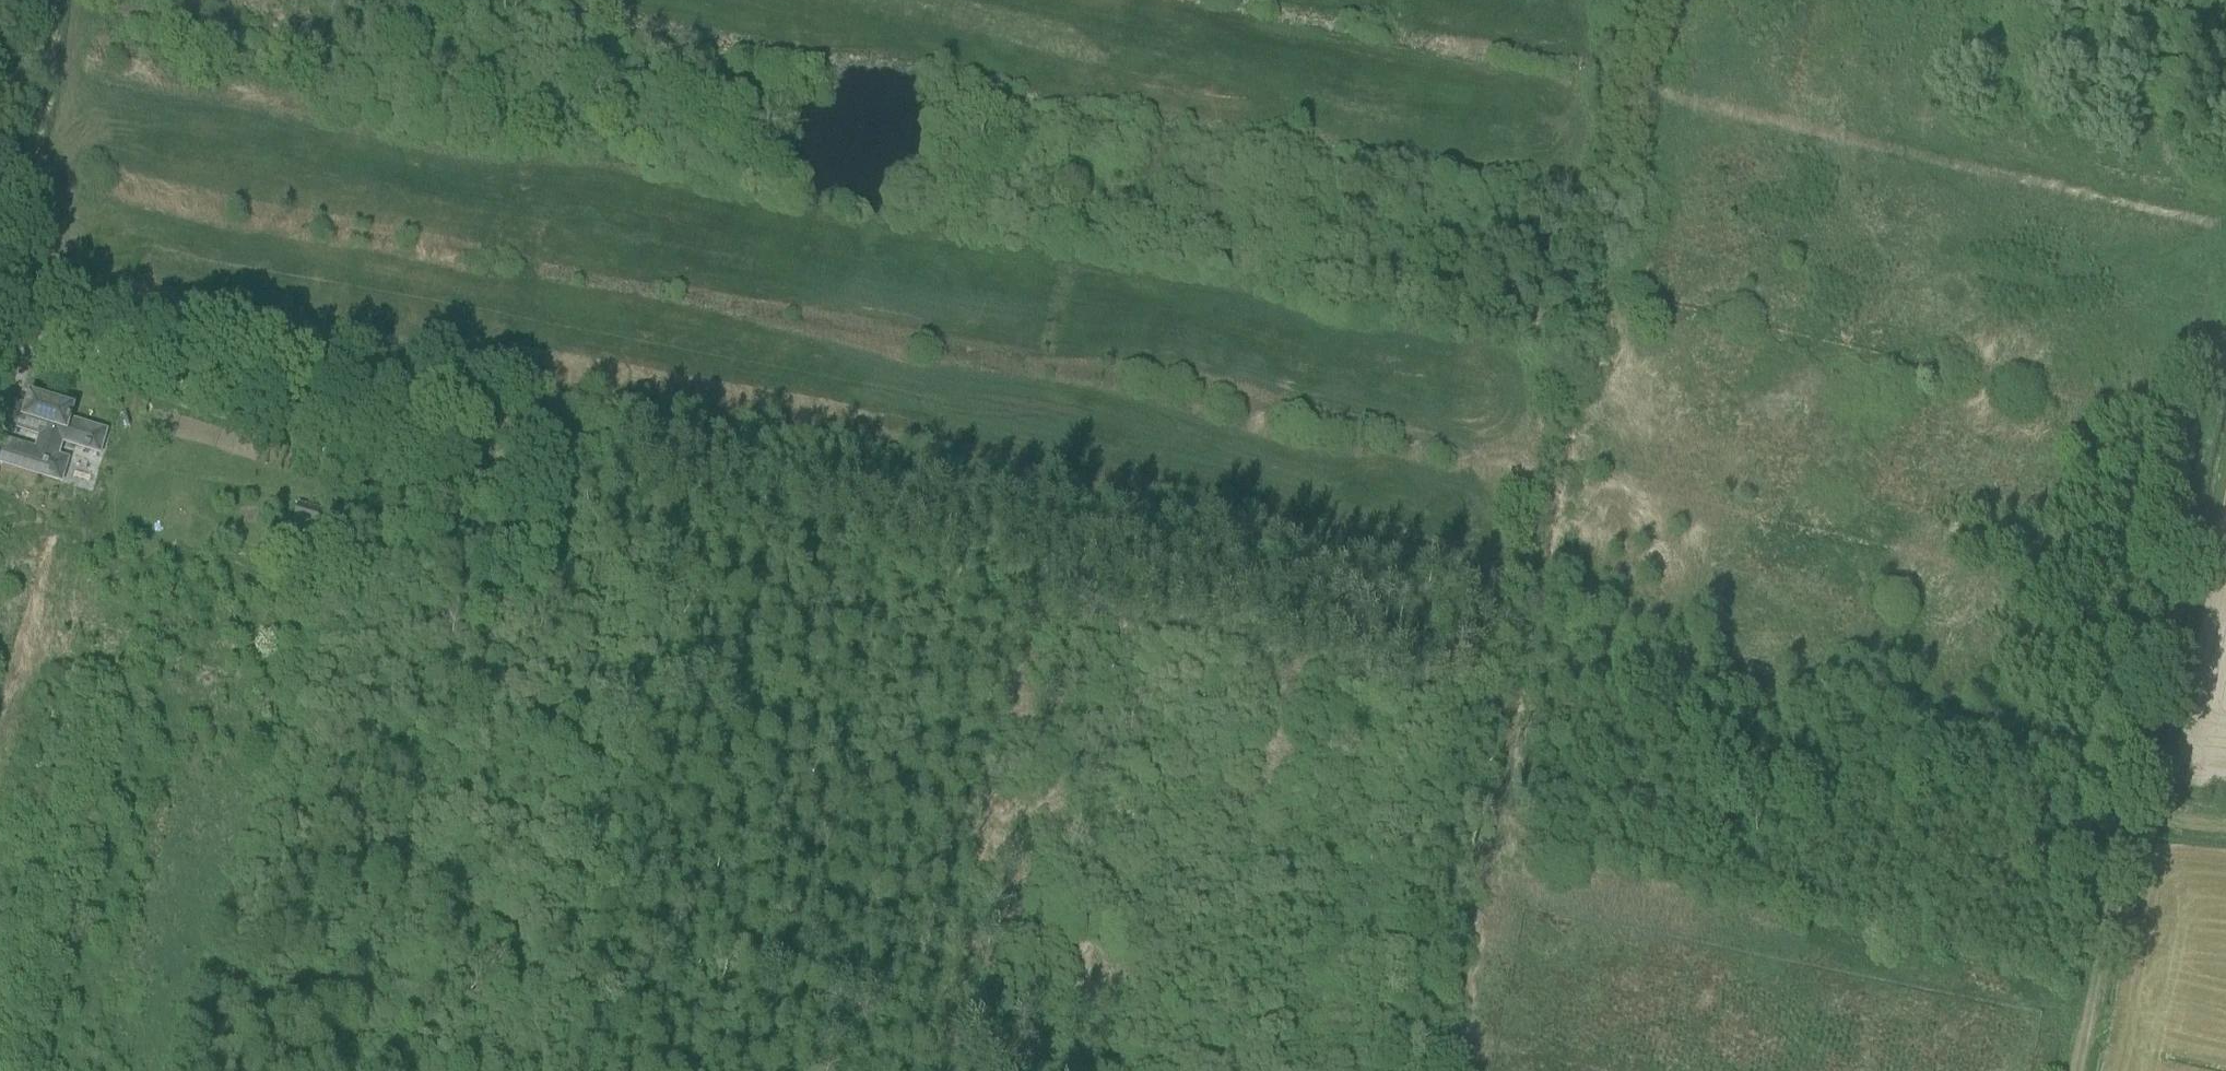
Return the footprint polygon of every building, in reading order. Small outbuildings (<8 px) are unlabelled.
[(45,469),(47,470),(49,464),(47,463),(49,458),(55,460),(61,442),(98,453),(104,433),(69,422),(70,422),(68,421),(71,410),(66,409),(67,408),(55,404),(54,405),(30,398),(26,409),(16,406),(10,426),(41,435),(36,452),(0,441),(0,463),(43,476),(45,469)] [(323,512),(298,504),(291,524),(316,532),(323,512)]
